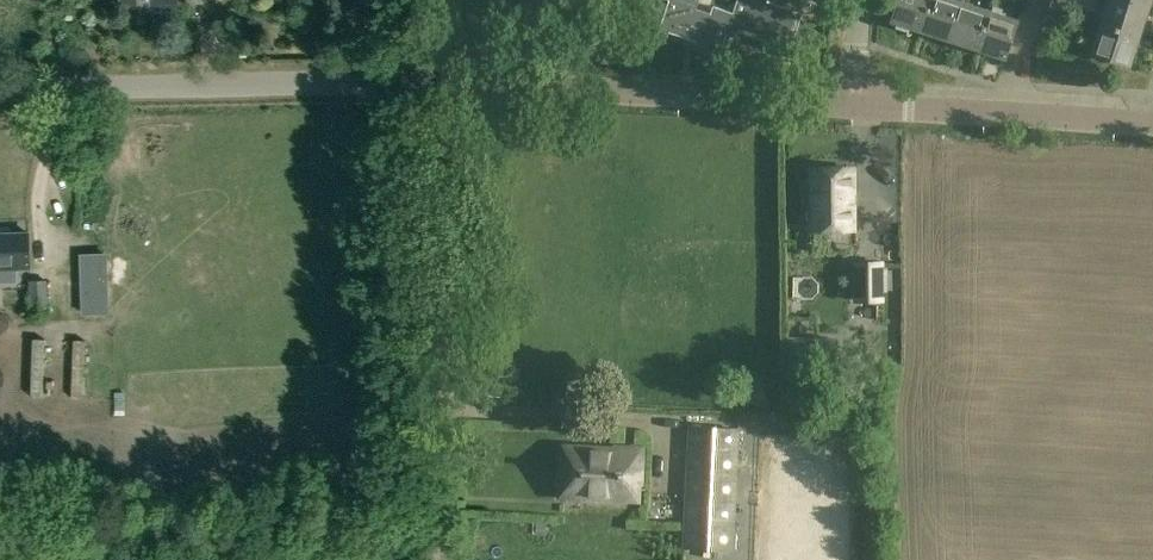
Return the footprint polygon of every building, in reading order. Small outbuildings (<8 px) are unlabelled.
[(121,16),(178,12),(178,0),(120,0),(121,16)] [(660,28),(697,40),(695,46),(721,55),(729,29),(728,29),(734,13),(714,6),(711,14),(697,9),(700,0),(669,0),(660,28)] [(729,29),(765,41),(763,47),(789,55),(802,13),(781,6),(779,14),(764,10),(767,0),(738,0),(734,13),(728,29),(729,29)] [(920,31),(930,0),(899,0),(892,22),(920,31)] [(949,40),(961,1),(958,0),(930,0),(920,31),(949,40)] [(1049,7),(1061,11),(1065,0),(1052,0),(1049,7)] [(1101,24),(1140,36),(1149,8),(1123,0),(1109,0),(1101,24)] [(1149,8),(1151,0),(1123,0),(1149,8)] [(949,40),(977,49),(989,10),(961,1),(949,40)] [(1055,31),(1061,11),(1049,7),(1043,27),(1055,31)] [(1018,19),(989,10),(977,49),(1006,58),(1018,19)] [(1140,36),(1101,24),(1092,53),(1131,65),(1140,36)] [(801,179),(801,224),(812,224),(812,229),(853,229),(852,168),(812,169),(812,179),(801,179)] [(29,268),(29,235),(0,235),(0,267),(29,268)] [(106,253),(80,254),(82,314),(108,313),(106,253)] [(857,300),(880,300),(880,262),(857,262),(857,300)] [(49,317),(46,279),(27,280),(30,318),(49,317)] [(122,369),(132,368),(131,342),(121,342),(122,369)] [(882,347),(865,347),(865,358),(882,358),(882,347)] [(691,427),(684,547),(734,549),(740,430),(691,427)] [(565,447),(562,495),(634,499),(635,481),(641,481),(643,448),(614,447),(614,452),(605,452),(605,449),(565,447)]
